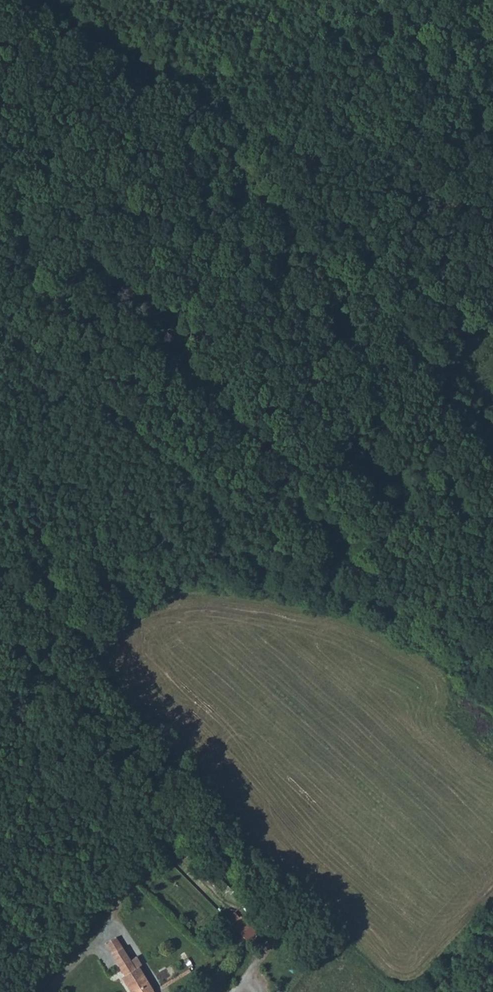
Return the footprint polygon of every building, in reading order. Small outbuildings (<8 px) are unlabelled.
[(239,911),(238,913),(247,922),(249,920),(239,911)] [(247,922),(238,913),(232,918),(242,927),(247,922)] [(112,947),(123,940),(119,934),(108,941),(112,947)] [(123,940),(112,947),(126,967),(122,970),(138,991),(140,991),(155,982),(140,958),(137,960),(123,940)]
